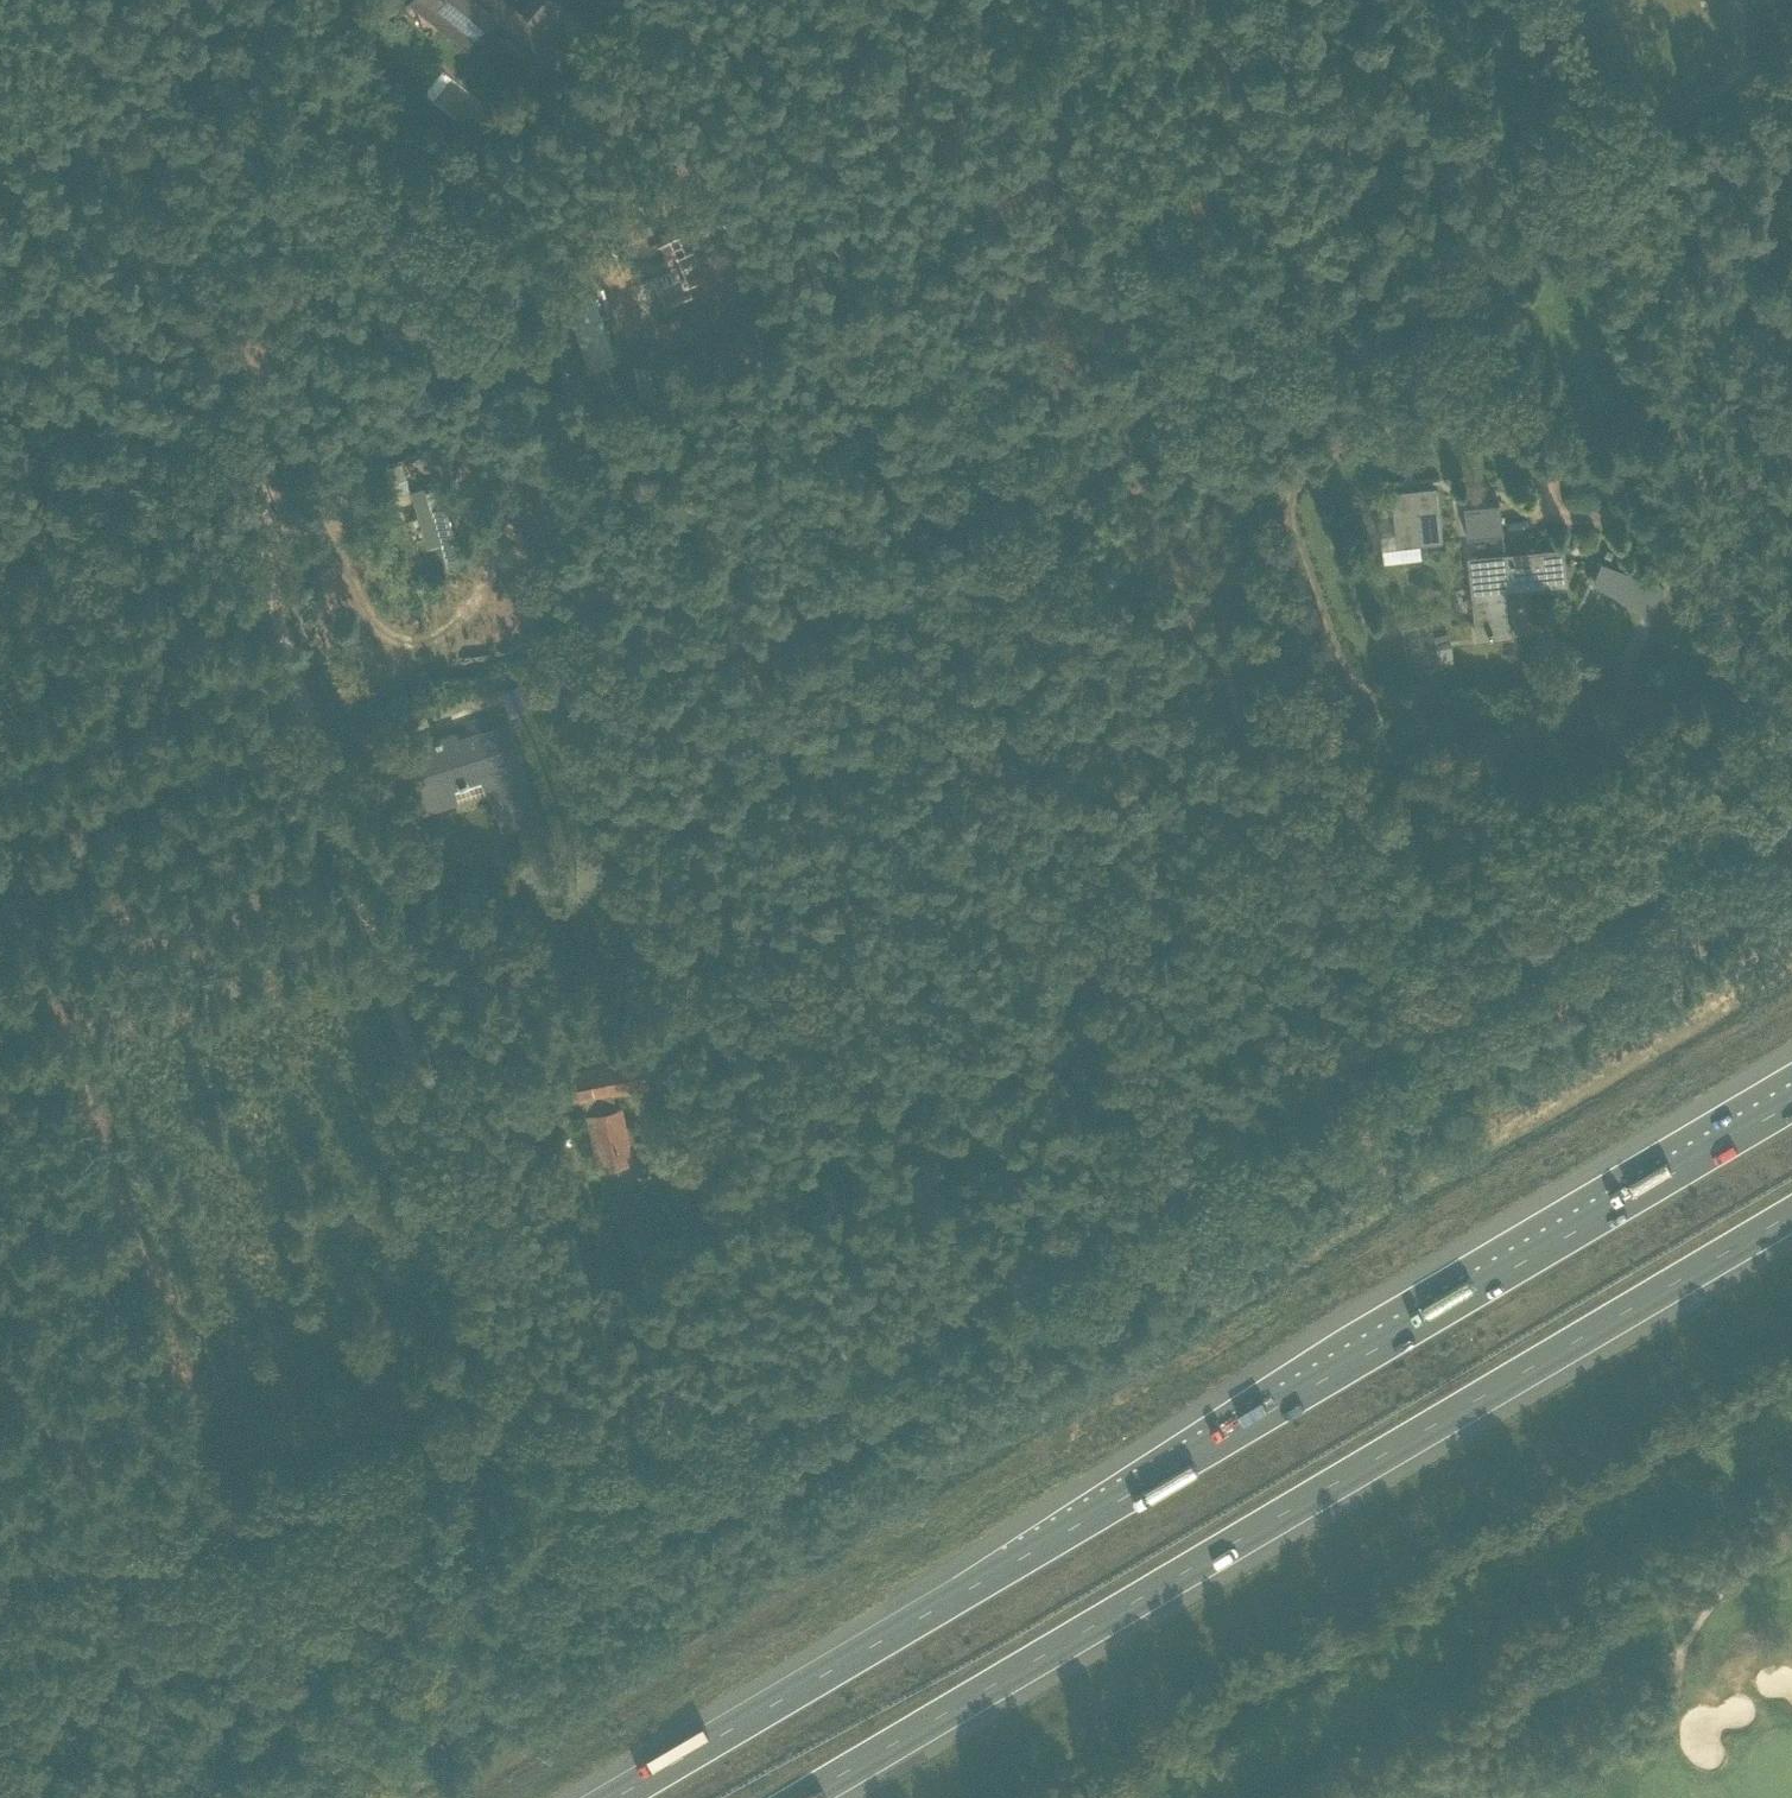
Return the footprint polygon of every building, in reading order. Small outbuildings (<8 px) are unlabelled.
[(520,12),(513,6),(512,7),(504,0),(424,0),(446,18),(442,23),(467,44),(492,13),(549,59),(560,45),(561,44),(545,31),(567,4),(566,3),(565,4),(561,0),(530,0),(520,12)] [(1759,10),(1781,0),(1755,0),(1759,10)] [(692,239),(696,237),(682,204),(641,220),(654,250),(632,259),(639,276),(641,275),(644,282),(621,291),(629,312),(649,304),(655,318),(687,305),(682,294),(710,283),(692,239)] [(734,247),(747,242),(738,221),(725,227),(734,247)] [(442,478),(429,483),(434,496),(447,490),(442,478)] [(1440,539),(1434,487),(1392,492),(1398,544),(1440,539)] [(424,502),(435,541),(447,538),(436,499),(424,502)] [(1462,506),(1466,536),(1502,532),(1498,502),(1462,506)] [(1466,557),(1474,632),(1488,630),(1488,634),(1493,634),(1492,630),(1506,628),(1502,586),(1507,585),(1508,587),(1565,581),(1561,547),(1538,549),(1466,557)] [(1601,560),(1592,580),(1654,606),(1663,586),(1601,560)] [(421,806),(447,798),(445,792),(492,777),(501,807),(498,808),(504,829),(534,820),(517,767),(519,767),(507,726),(453,743),(450,734),(436,739),(438,747),(405,757),(421,806)] [(584,1067),(561,1072),(567,1101),(587,1097),(590,1113),(588,1114),(599,1165),(618,1161),(619,1167),(639,1162),(630,1121),(626,1122),(623,1106),(613,1108),(610,1093),(645,1085),(638,1055),(584,1067)]
